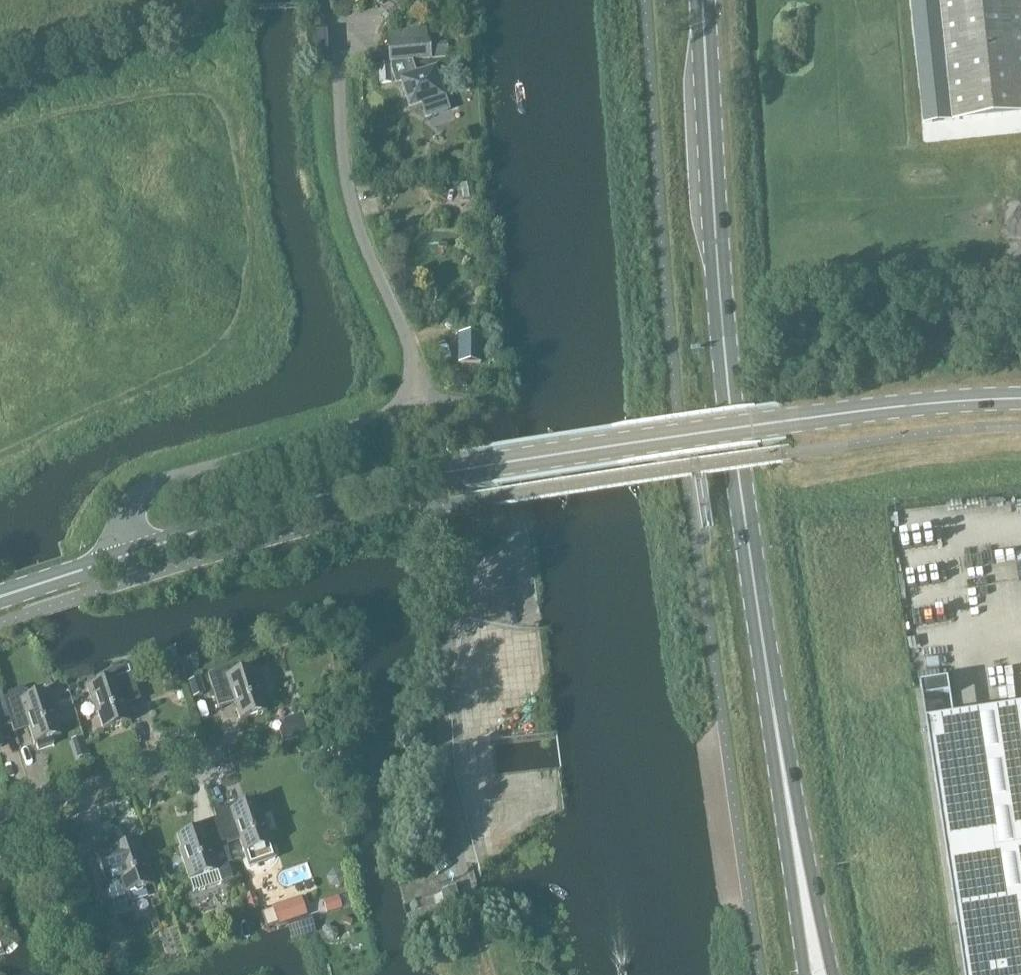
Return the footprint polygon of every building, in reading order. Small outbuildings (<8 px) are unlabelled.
[(927,124),(955,121),(1020,114),(1020,0),(913,0),(927,124)] [(308,59),(327,58),(326,34),(307,35),(308,59)] [(387,42),(389,64),(404,63),(449,59),(448,43),(430,44),(429,38),(387,42)] [(411,63),(391,65),(391,72),(396,85),(401,83),(409,108),(420,104),(424,117),(447,109),(434,71),(433,71),(416,77),(411,63)] [(389,65),(379,65),(380,83),(392,83),(391,72),(391,65),(389,65)] [(480,336),(460,336),(460,364),(480,364),(480,336)] [(130,723),(125,706),(140,701),(129,667),(104,676),(106,681),(87,688),(97,715),(98,715),(104,732),(130,723)] [(263,696),(253,668),(235,674),(233,668),(208,677),(219,711),(235,705),(240,722),(267,713),(261,696),(263,696)] [(199,680),(187,683),(192,699),(204,695),(199,680)] [(922,687),(958,926),(965,924),(973,974),(1020,974),(1020,708),(954,719),(949,683),(922,687)] [(27,692),(3,700),(12,726),(11,727),(14,734),(29,729),(35,745),(37,745),(38,750),(54,745),(52,740),(61,736),(56,720),(57,719),(48,691),(29,698),(27,692)] [(3,700),(1,692),(0,693),(0,730),(11,727),(12,726),(3,700)] [(300,715),(290,719),(297,739),(307,736),(300,715)] [(256,802),(215,816),(216,820),(216,819),(226,847),(240,842),(246,858),(251,863),(259,864),(265,862),(271,856),(272,849),(271,846),(273,846),(262,814),(260,814),(256,802)] [(217,823),(177,837),(180,849),(179,850),(190,882),(194,893),(232,880),(227,865),(231,864),(228,854),(229,854),(226,847),(216,819),(216,820),(217,823)] [(95,856),(107,893),(103,894),(108,909),(114,912),(127,907),(130,902),(128,894),(153,886),(143,854),(141,854),(137,842),(95,856)] [(455,887),(442,890),(443,893),(445,903),(458,899),(455,889),(455,887)] [(254,893),(244,896),(249,911),(259,908),(254,893)] [(341,909),(338,899),(337,898),(323,902),(326,914),(341,909)] [(300,899),(274,908),(280,925),(306,915),(300,899)] [(286,925),(291,940),(315,932),(309,917),(286,925)]
